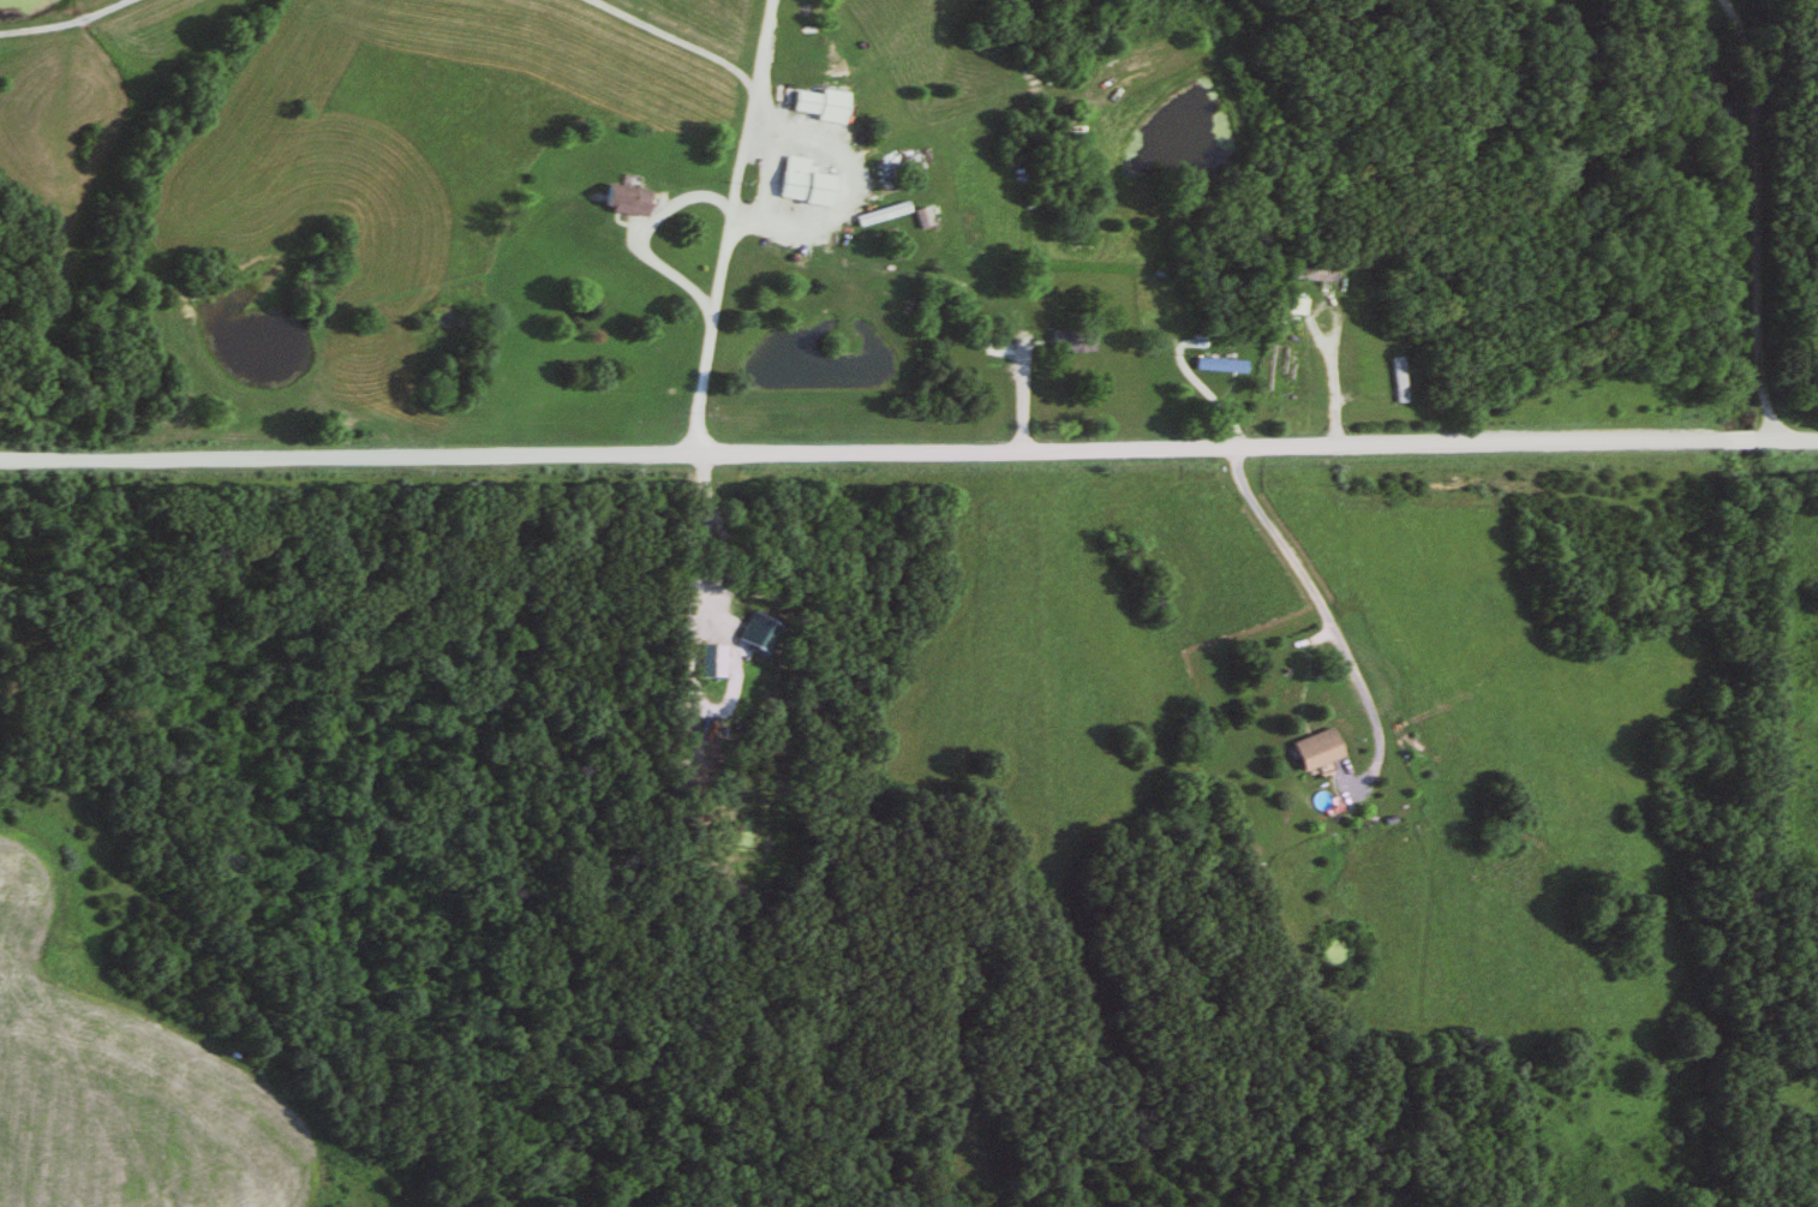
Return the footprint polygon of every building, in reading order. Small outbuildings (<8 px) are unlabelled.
[(819,94),(788,93),(788,113),(818,114),(819,94)] [(803,203),(809,160),(780,156),(773,198),(803,203)] [(644,218),(647,191),(599,186),(596,211),(644,218)] [(1333,272),(1280,267),(1279,279),(1332,284),(1333,272)] [(1043,328),(1043,350),(1098,350),(1098,328),(1043,328)] [(1191,373),(1240,373),(1240,360),(1191,360),(1191,373)] [(1284,743),(1294,772),(1336,757),(1326,728),(1284,743)]
